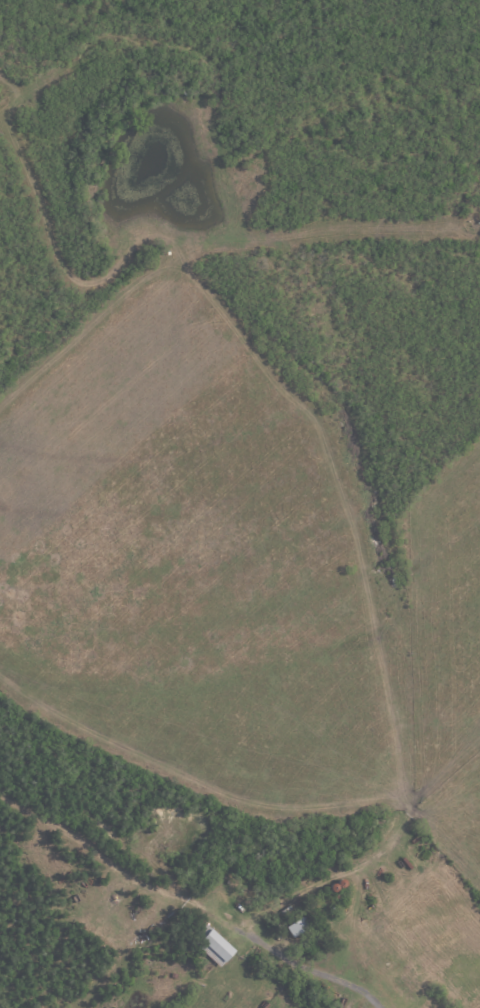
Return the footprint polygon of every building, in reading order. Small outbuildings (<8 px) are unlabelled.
[(292,937),(314,927),(308,915),(287,925),(292,937)]
